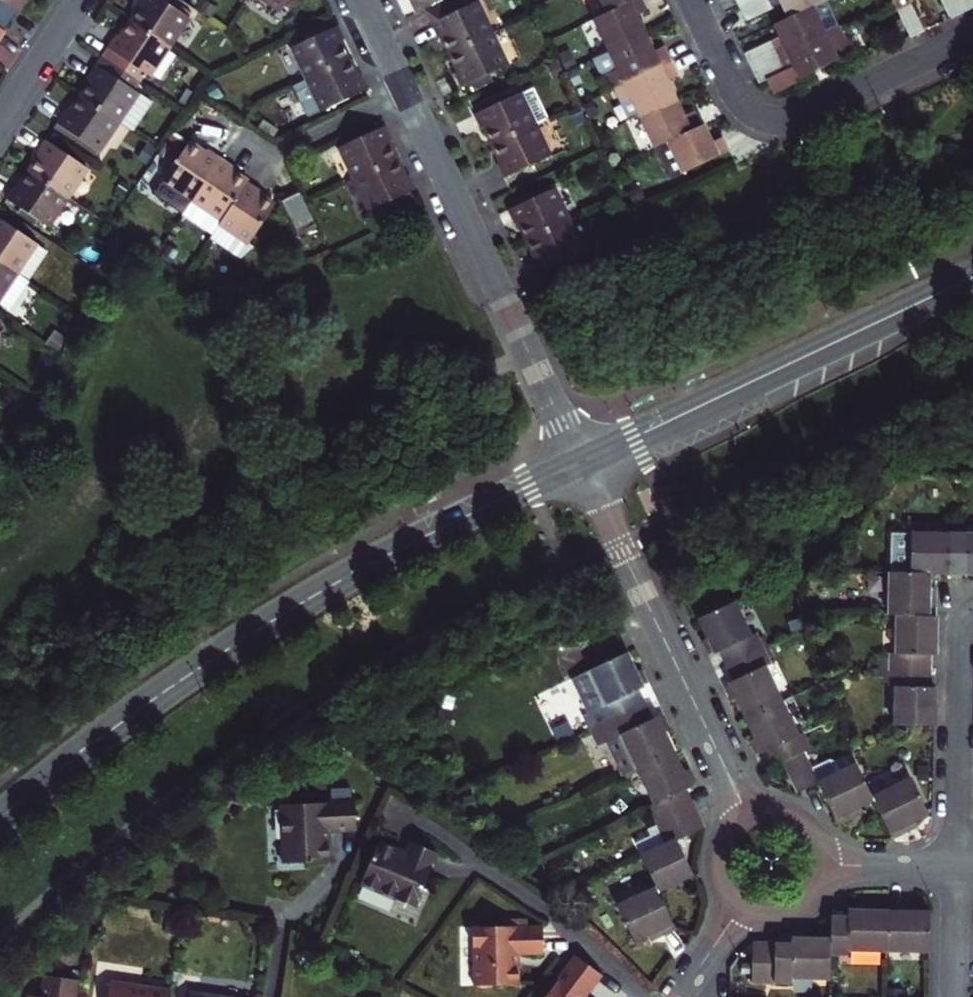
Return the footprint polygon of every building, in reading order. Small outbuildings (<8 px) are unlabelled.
[(17,10),(24,0),(2,0),(17,10)] [(189,17),(163,0),(139,0),(138,2),(143,4),(131,22),(169,47),(189,17)] [(281,11),(288,0),(264,0),(281,11)] [(450,53),(491,34),(475,0),(445,0),(424,10),(437,37),(441,34),(450,53)] [(609,50),(645,33),(637,15),(648,10),(643,0),(630,0),(606,12),(594,18),(609,50)] [(606,12),(630,0),(601,0),(606,12)] [(738,9),(756,0),(734,0),(738,9)] [(738,9),(745,22),(772,9),(768,0),(756,0),(738,9)] [(788,18),(812,6),(825,0),(780,0),(788,18)] [(812,6),(825,34),(839,28),(826,0),(825,0),(812,6)] [(892,1),(893,2),(897,11),(910,38),(923,31),(908,0),(892,0),(892,1)] [(958,0),(941,0),(950,19),(964,12),(958,0)] [(964,12),(969,10),(972,8),(972,0),(958,0),(964,12)] [(812,6),(788,18),(775,24),(781,37),(788,52),(825,34),(812,6)] [(169,47),(131,22),(120,38),(115,36),(107,49),(149,76),(169,47)] [(308,80),(348,60),(339,42),(344,40),(337,26),(292,47),(308,80)] [(852,54),(839,28),(825,34),(788,52),(779,56),(751,69),(758,82),(765,79),(773,93),(802,79),(801,78),(852,54)] [(607,72),(615,87),(661,66),(645,33),(609,50),(592,58),(600,75),(607,72)] [(491,34),(450,53),(458,71),(454,73),(461,87),(506,66),(491,34)] [(781,37),(772,42),(779,56),(788,52),(781,37)] [(772,42),(745,55),(751,69),(779,56),(772,42)] [(557,58),(564,71),(576,65),(569,49),(556,55),(557,58)] [(554,79),(565,74),(564,71),(557,58),(546,64),(554,79)] [(348,60),(308,80),(294,86),(310,118),(368,90),(361,77),(357,79),(348,60)] [(93,80),(81,96),(118,122),(132,130),(151,101),(97,64),(88,77),(93,80)] [(661,66),(615,87),(630,119),(640,114),(676,97),(661,66)] [(576,69),(565,74),(571,86),(582,81),(576,69)] [(518,92),(473,113),(480,128),(484,126),(493,144),(534,125),(546,119),(532,88),(519,94),(518,92)] [(98,152),(118,122),(81,96),(70,113),(66,110),(57,124),(98,152)] [(676,97),(640,114),(655,146),(702,125),(695,110),(684,115),(676,97)] [(586,118),(579,104),(568,109),(575,125),(587,120),(586,118)] [(702,125),(655,146),(670,178),(729,151),(722,136),(712,141),(704,123),(702,125)] [(98,152),(57,124),(54,128),(96,156),(98,152)] [(340,146),(355,178),(395,159),(387,141),(391,139),(387,130),(384,125),(340,146)] [(549,156),(534,125),(493,144),(502,162),(497,164),(504,178),(549,156)] [(52,186),(68,197),(88,168),(46,139),(37,152),(42,155),(31,172),(52,186)] [(156,193),(185,213),(221,158),(209,150),(206,154),(189,143),(156,193)] [(346,183),(355,178),(340,146),(330,151),(346,183)] [(221,158),(185,213),(214,232),(248,182),(231,170),(234,167),(221,158)] [(371,211),(415,189),(409,176),(404,178),(395,159),(355,178),(371,211)] [(52,186),(31,172),(19,188),(15,186),(7,198),(49,226),(68,197),(52,186)] [(258,196),(261,191),(248,182),(214,232),(212,235),(241,255),(254,246),(249,243),(274,206),(258,196)] [(519,221),(527,239),(568,220),(552,187),(507,209),(514,223),(519,221)] [(314,225),(298,193),(281,200),(297,233),(314,225)] [(0,218),(0,261),(29,281),(48,252),(37,244),(0,218)] [(568,220),(527,239),(536,257),(531,259),(537,273),(582,252),(568,220)] [(29,281),(0,261),(0,305),(19,317),(29,302),(19,296),(29,281)] [(890,573),(930,574),(937,574),(966,574),(966,535),(891,534),(890,573)] [(897,616),(934,617),(934,596),(929,596),(929,590),(930,574),(890,573),(889,616),(897,616)] [(734,602),(698,619),(715,654),(720,652),(727,666),(763,649),(756,635),(751,637),(734,602)] [(935,655),(936,617),(934,617),(897,616),(897,655),(889,654),(888,671),(929,672),(929,655),(935,655)] [(745,718),(781,702),(765,667),(770,664),(763,649),(727,666),(734,681),(729,683),(745,718)] [(626,653),(591,670),(607,705),(603,707),(610,722),(644,706),(638,691),(643,688),(626,653)] [(934,726),(934,688),(928,688),(929,672),(888,671),(888,687),(896,687),(895,726),(934,726)] [(781,702),(745,718),(762,754),(767,751),(774,766),(782,762),(803,752),(810,749),(803,735),(798,737),(781,702)] [(644,706),(610,722),(617,736),(622,734),(638,769),(673,753),(657,718),(651,720),(644,706)] [(818,784),(803,752),(782,762),(797,794),(818,784)] [(659,825),(694,809),(685,790),(690,788),(673,753),(638,769),(655,804),(650,807),(659,825)] [(873,798),(858,765),(818,784),(837,825),(856,815),(854,810),(860,808),(875,801),(873,798)] [(873,798),(875,801),(892,838),(911,830),(909,825),(915,822),(929,815),(912,780),(873,798)] [(355,832),(354,803),(282,806),(283,864),(305,864),(329,863),(329,833),(355,832)] [(656,888),(657,892),(694,875),(677,839),(702,828),(694,809),(659,825),(667,844),(641,857),(656,888)] [(412,906),(436,851),(410,841),(404,855),(400,853),(395,851),(397,846),(378,839),(359,884),(412,906)] [(657,892),(656,888),(617,907),(633,942),(647,936),(653,933),(655,938),(675,929),(657,892)] [(887,912),(886,951),(929,952),(930,912),(915,912),(907,912),(908,907),(887,907),(887,912)] [(847,950),(886,951),(887,912),(848,911),(847,917),(830,917),(830,941),(830,956),(847,955),(847,950)] [(541,926),(470,927),(471,987),(523,985),(522,963),(516,963),(515,959),(515,955),(542,953),(541,926)] [(790,978),(829,979),(830,956),(830,941),(791,940),(791,945),(774,945),(774,984),(790,984),(790,978)] [(571,959),(546,996),(586,996),(599,977),(571,959)] [(80,965),(49,960),(39,969),(37,984),(28,983),(26,996),(76,996),(80,965)] [(172,977),(111,968),(108,996),(169,996),(172,977)] [(263,987),(193,977),(190,996),(262,996),(263,987)]
